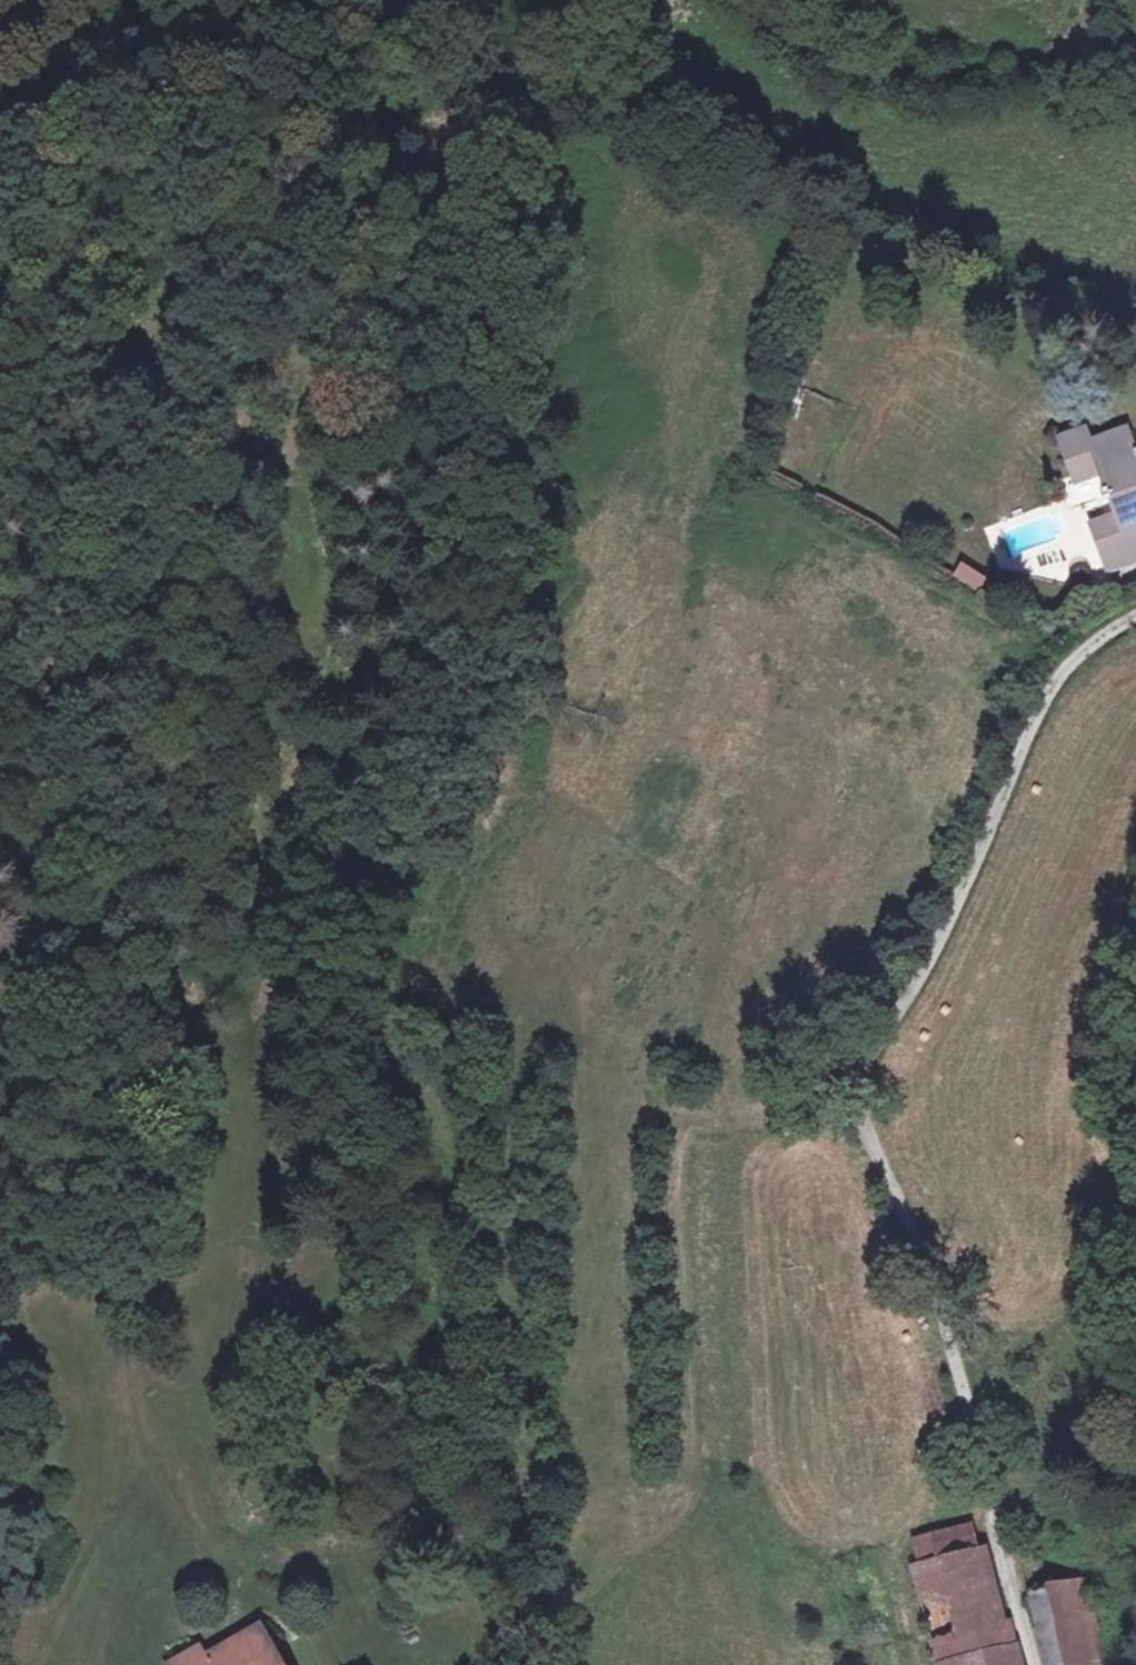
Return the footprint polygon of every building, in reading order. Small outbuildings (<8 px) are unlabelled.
[(1132,432),(1096,444),(1091,432),(1057,444),(1066,467),(1072,464),(1079,482),(1103,473),(1110,491),(1106,492),(1110,505),(1114,503),(1118,517),(1089,528),(1104,571),(1135,560),(1135,441),(1132,432)] [(1072,484),(1079,482),(1072,464),(1066,467),(1072,484)] [(960,561),(952,577),(977,591),(986,575),(960,561)] [(933,1538),(939,1563),(992,1551),(985,1525),(933,1538)] [(1019,1652),(995,1550),(992,1551),(939,1563),(927,1566),(951,1664),(1022,1664),(1019,1652)] [(1061,1664),(1082,1664),(1098,1662),(1086,1584),(1085,1580),(1048,1585),(1061,1664)] [(1086,1584),(1098,1662),(1099,1664),(1123,1664),(1108,1581),(1086,1584)] [(265,1627),(198,1664),(287,1664),(265,1627)] [(1033,1649),(1019,1652),(1022,1664),(1037,1664),(1033,1649)]
